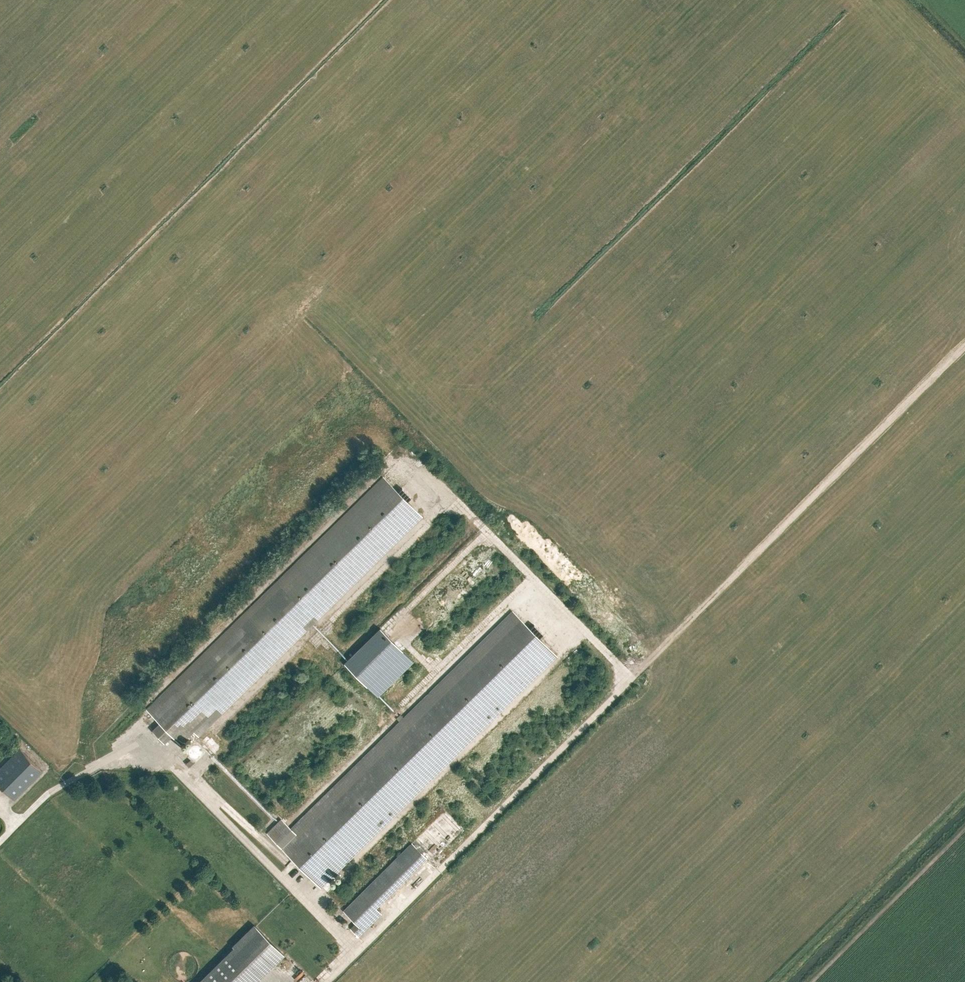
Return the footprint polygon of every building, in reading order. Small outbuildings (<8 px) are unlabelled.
[(198,737),(315,623),(422,518),(383,478),(147,710),(160,724),(152,731),(165,743),(172,736),(181,745),(193,732),(198,737)] [(282,819),(268,833),(296,862),(320,887),(556,656),(532,632),(514,613),(292,830),(282,819)] [(400,654),(378,631),(345,664),(367,686),(400,654)] [(42,772),(20,750),(0,769),(0,787),(13,801),(42,772)] [(358,936),(381,913),(376,909),(427,858),(419,851),(411,843),(343,911),(351,918),(356,923),(350,929),(358,936)] [(284,955),(267,938),(256,927),(199,981),(257,981),(284,955)]
